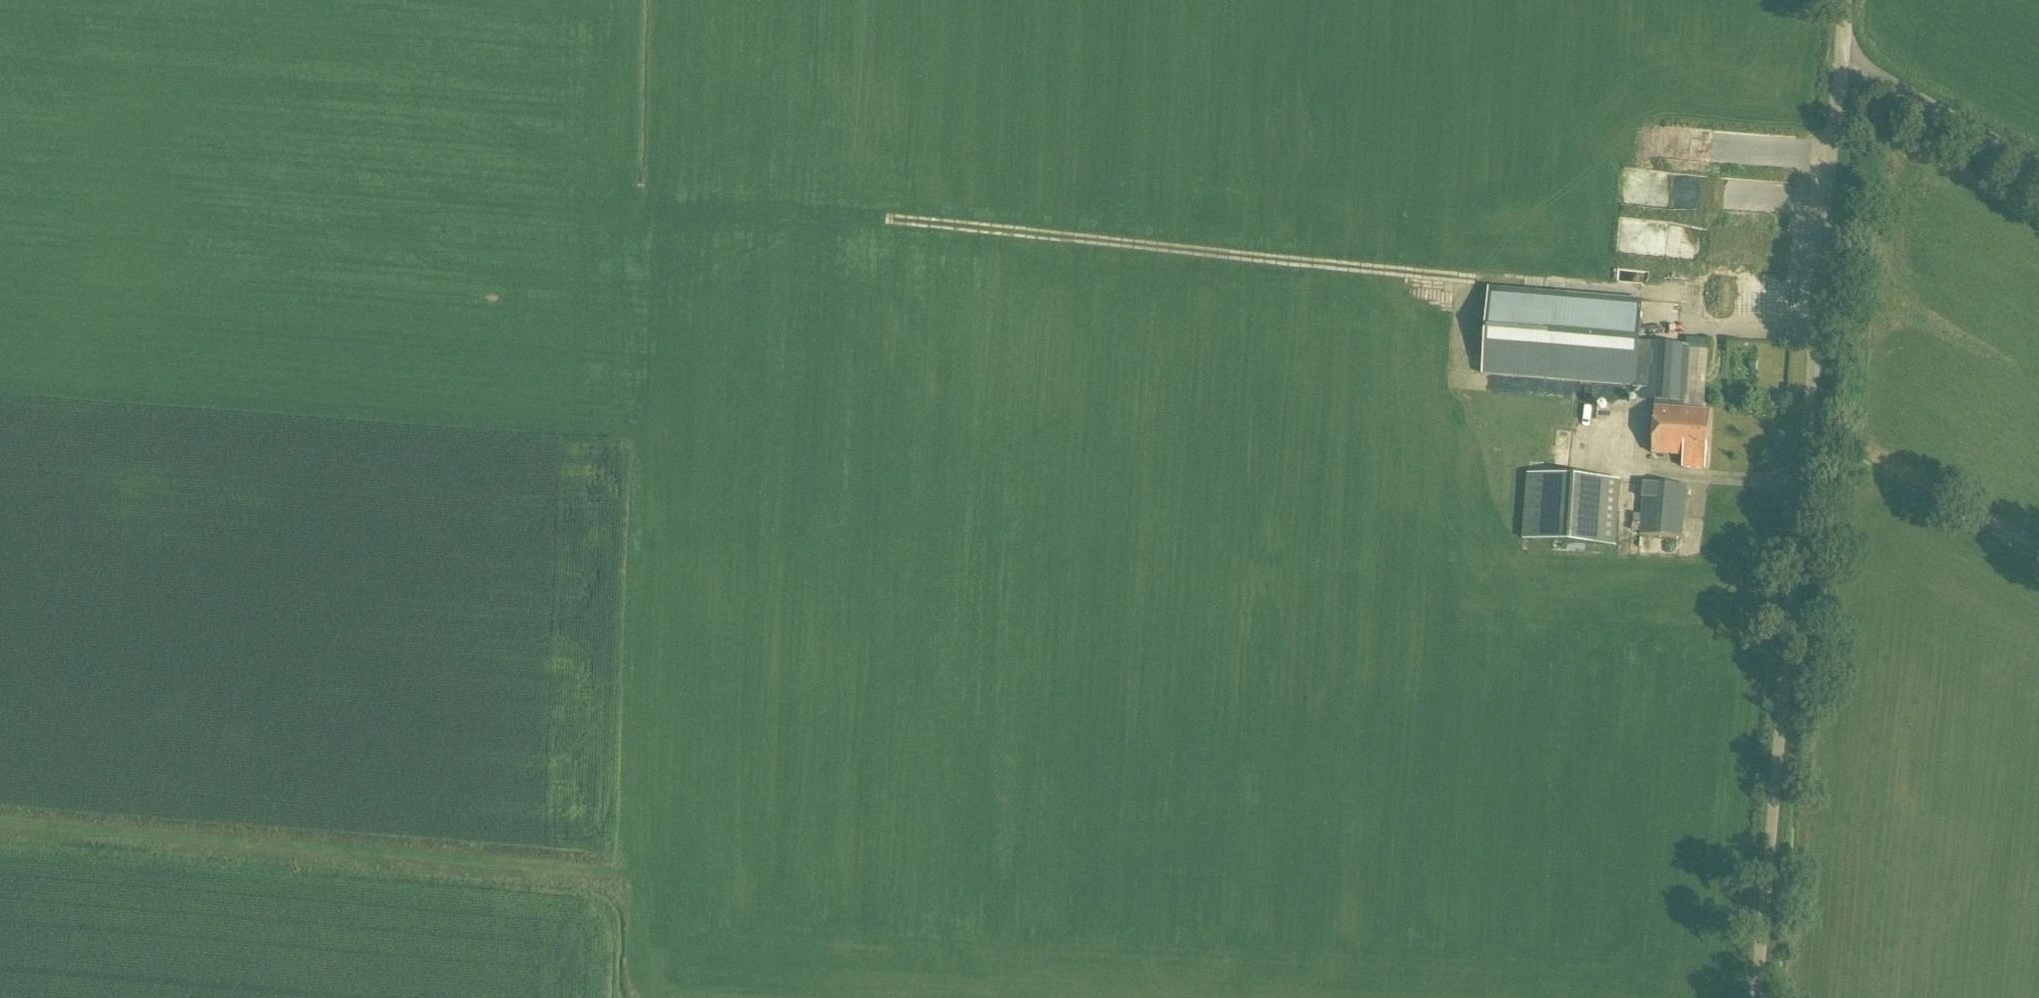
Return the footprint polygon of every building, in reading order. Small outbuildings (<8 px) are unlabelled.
[(1652,454),(1684,456),(1683,468),(1705,470),(1706,459),(1710,411),(1684,409),(1688,346),(1638,342),(1641,300),(1489,288),(1483,375),(1550,380),(1636,386),(1636,379),(1640,379),(1638,399),(1656,400),(1652,454)] [(1523,540),(1616,546),(1620,481),(1527,474),(1523,540)] [(1645,481),(1640,534),(1682,538),(1687,485),(1645,481)]
